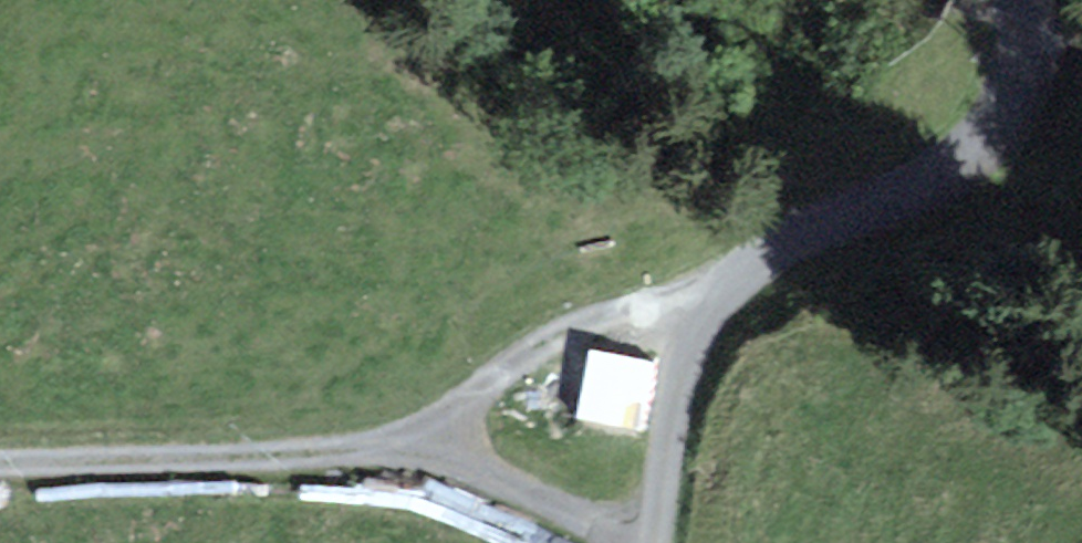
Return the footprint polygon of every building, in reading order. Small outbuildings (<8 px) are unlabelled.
[(664,356),(589,345),(577,422),(652,434),(664,356)]
